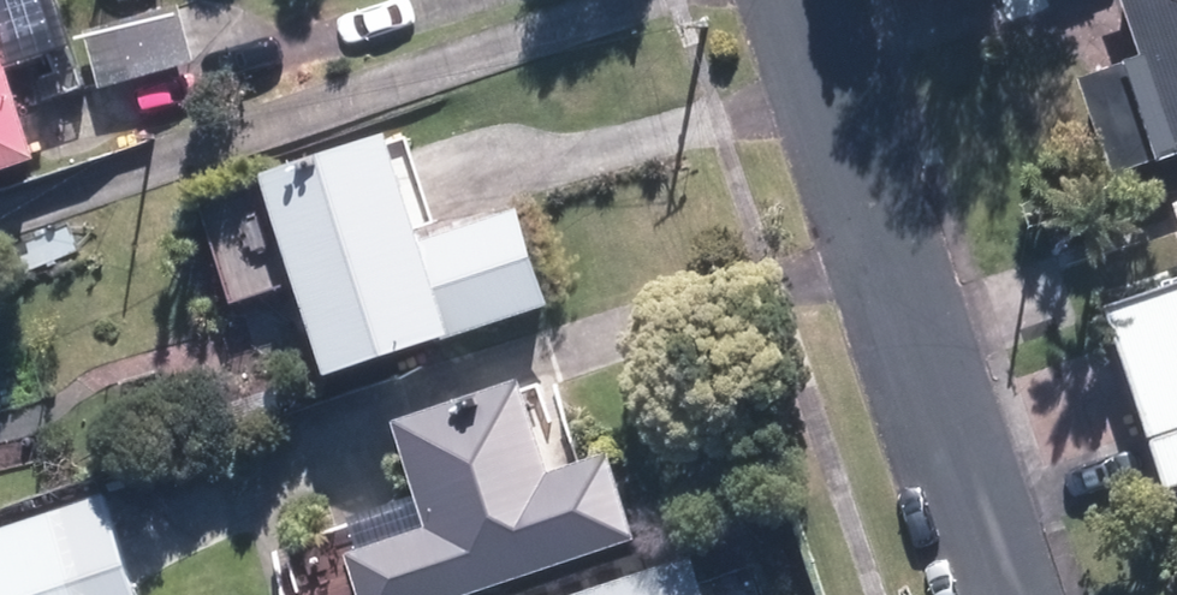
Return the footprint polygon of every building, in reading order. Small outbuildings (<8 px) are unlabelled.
[(1176,154),(1176,0),(1117,0),(1136,53),(1072,76),(1108,175),(1172,153),(1172,155),(1176,154)] [(172,5),(88,31),(107,91),(191,65),(172,5)] [(31,164),(0,54),(0,173),(31,164)] [(229,304),(286,286),(316,379),(545,304),(513,206),(436,231),(404,135),(381,143),(378,133),(250,175),(253,184),(195,203),(229,304)] [(1165,203),(1176,239),(1176,199),(1165,203)] [(1098,306),(1156,486),(1176,479),(1176,280),(1098,306)] [(384,422),(411,501),(270,549),(285,594),(468,594),(636,537),(605,448),(571,460),(561,431),(534,440),(513,378),(384,422)] [(0,515),(0,594),(77,594),(48,501),(0,515)] [(684,554),(558,594),(697,594),(684,554)]
